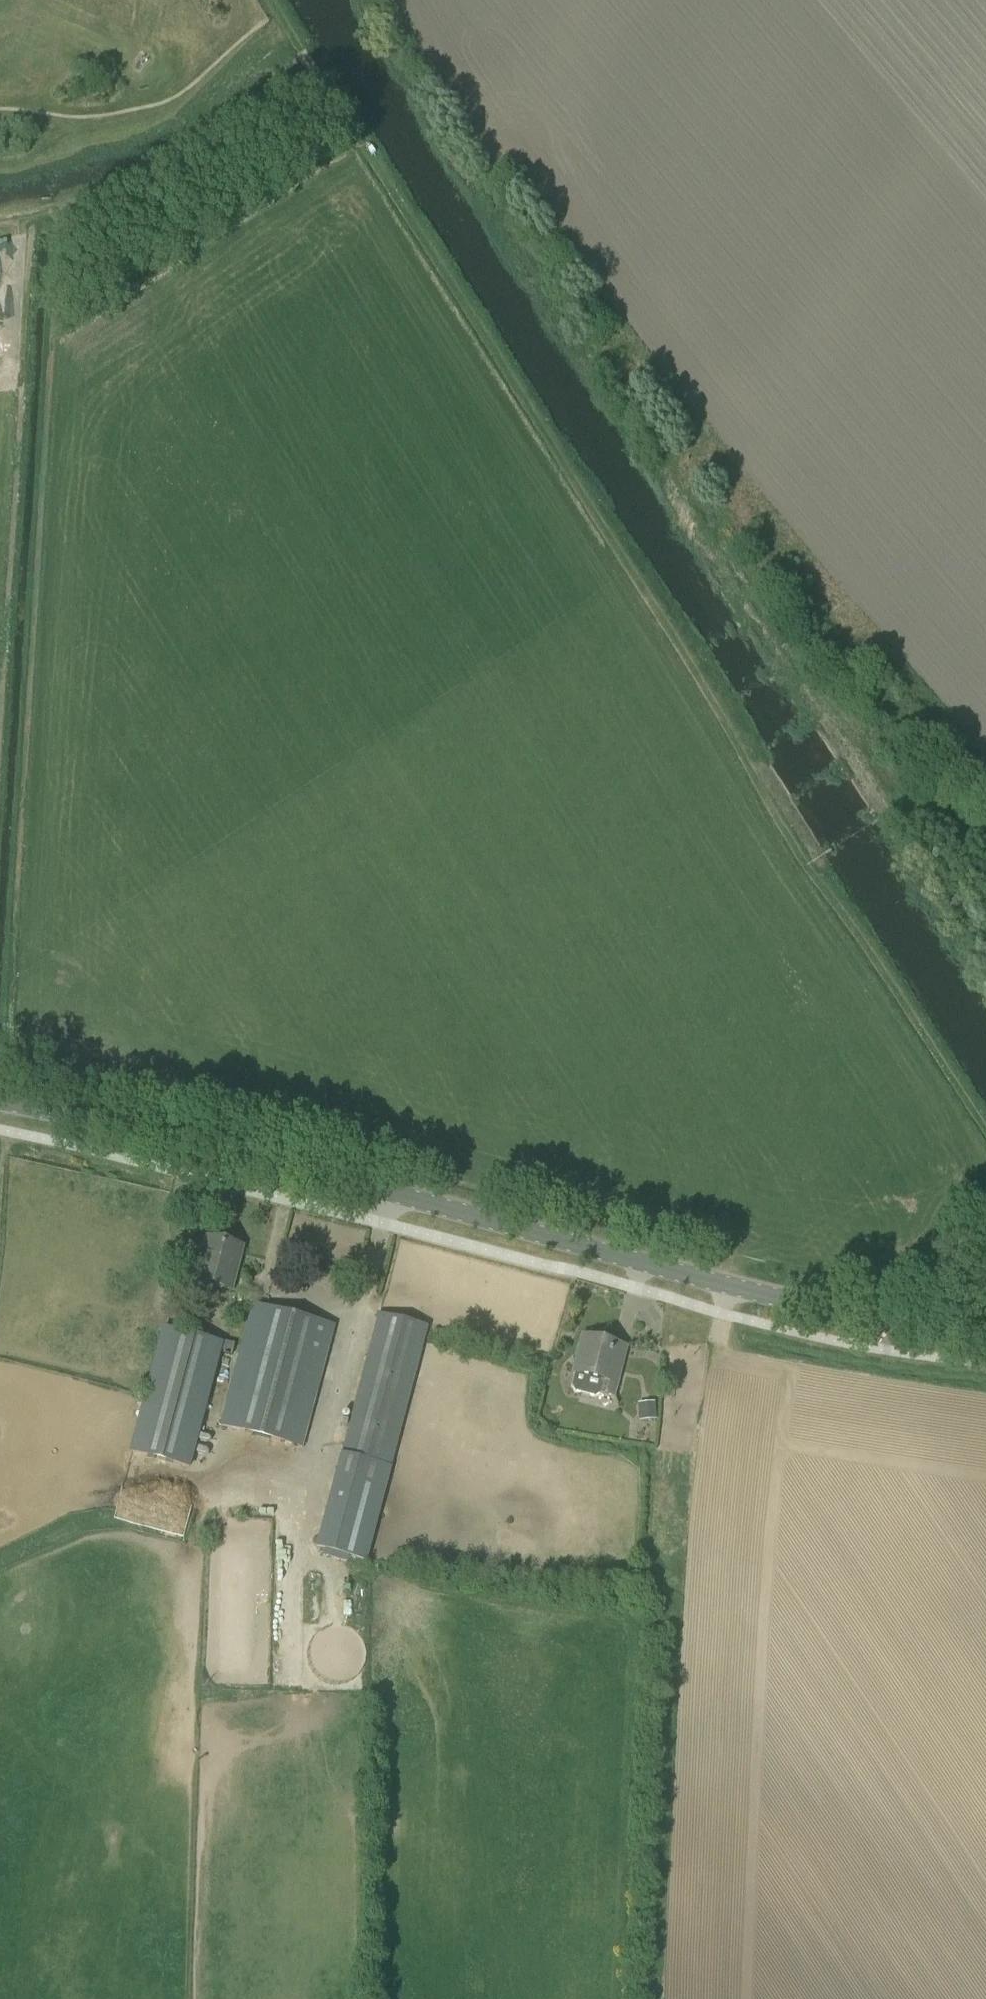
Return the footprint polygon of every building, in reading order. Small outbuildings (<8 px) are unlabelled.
[(493,1232),(517,1235),(518,1226),(494,1224),(493,1232)] [(232,1292),(241,1259),(238,1259),(241,1245),(207,1237),(202,1256),(205,1256),(198,1283),(232,1292)] [(303,1448),(336,1325),(252,1303),(219,1426),(303,1448)] [(367,1562),(387,1489),(430,1326),(378,1313),(335,1474),(315,1548),(367,1562)] [(192,1470),(224,1343),(162,1326),(129,1453),(192,1470)] [(614,1397),(620,1374),(606,1371),(613,1342),(583,1334),(573,1373),(575,1374),(572,1386),(574,1392),(595,1397),(601,1393),(614,1397)]
